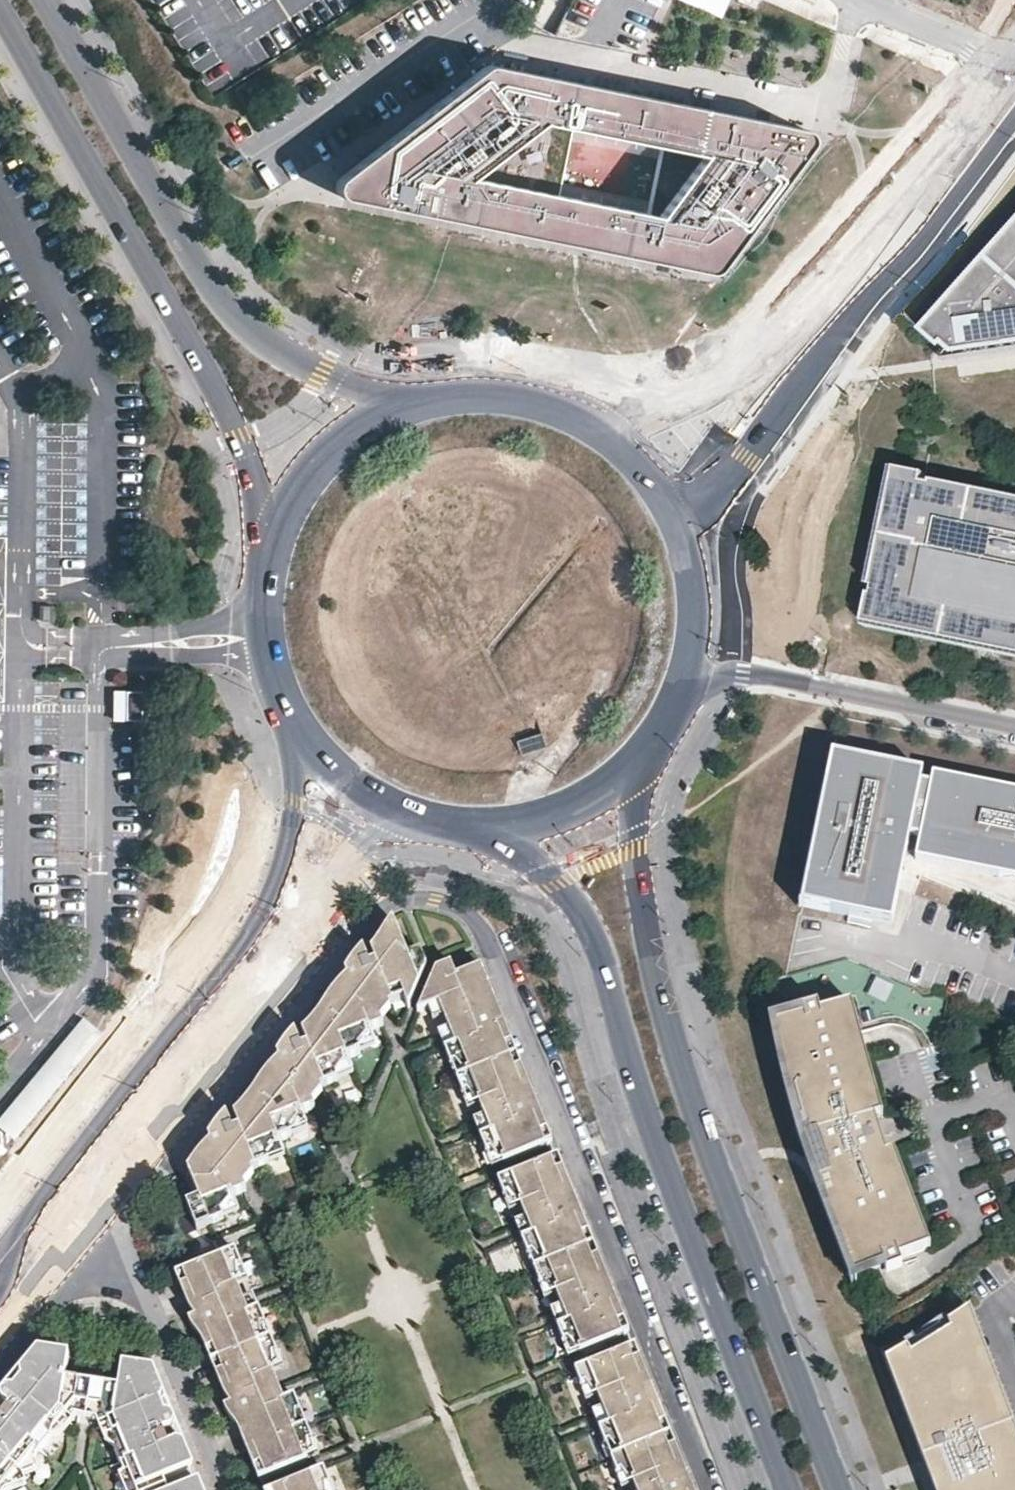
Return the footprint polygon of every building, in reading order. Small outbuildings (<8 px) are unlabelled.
[(722,21),(731,0),(674,0),(673,1),(722,21)] [(810,139),(809,134),(802,128),(527,72),(492,64),(489,64),(482,66),(338,176),(334,184),(334,188),(335,192),(337,195),(343,198),(372,204),(692,269),(698,270),(704,271),(706,272),(715,269),(715,268),(717,267),(729,250),(731,248),(808,144),(810,139)] [(1008,111),(1001,106),(964,153),(971,161),(1008,111)] [(927,326),(945,342),(955,351),(1014,342),(1014,226),(927,326)] [(925,476),(926,470),(897,465),(866,620),(1014,651),(1014,494),(925,476)] [(124,720),(124,691),(115,691),(115,720),(124,720)] [(141,720),(141,691),(124,691),(124,720),(141,720)] [(892,924),(905,858),(922,774),(832,756),(802,906),(892,924)] [(905,858),(1014,881),(1014,793),(922,774),(905,858)] [(198,1200),(185,1205),(194,1227),(209,1220),(220,1215),(219,1211),(228,1200),(226,1198),(244,1191),(242,1184),(252,1172),(251,1170),(252,1169),(257,1167),(274,1145),(272,1142),(274,1140),(280,1139),(298,1117),(297,1114),(312,1107),(310,1101),(321,1090),(319,1088),(318,1086),(325,1085),(345,1061),(343,1058),(348,1056),(367,1033),(366,1031),(383,1025),(379,1019),(390,1006),(389,1003),(393,1002),(389,991),(398,987),(406,1005),(424,963),(416,945),(404,950),(394,926),(383,938),(381,943),(380,945),(371,951),(372,955),(365,958),(362,951),(355,958),(344,971),(348,979),(343,983),(339,988),(327,1000),(326,1001),(322,1009),(316,1018),(307,1027),(301,1033),(303,1036),(295,1040),(293,1034),(274,1054),(277,1060),(270,1067),(258,1082),(256,1084),(239,1108),(237,1111),(232,1114),(233,1122),(227,1125),(224,1117),(206,1137),(210,1143),(199,1153),(197,1156),(186,1172),(198,1200)] [(450,963),(434,970),(427,988),(456,977),(450,963)] [(481,967),(456,977),(427,988),(419,1008),(427,1005),(432,1003),(442,1009),(445,1016),(450,1031),(457,1046),(446,1050),(452,1065),(458,1062),(466,1068),(471,1077),(517,1058),(481,967)] [(884,1114),(854,1001),(821,1010),(819,1002),(803,1007),(805,1014),(776,1022),(778,1033),(778,1040),(780,1047),(781,1057),(783,1064),(785,1074),(787,1082),(788,1085),(789,1092),(792,1100),(793,1105),(794,1110),(796,1115),(797,1121),(803,1137),(817,1132),(832,1172),(817,1178),(852,1274),(884,1263),(887,1270),(902,1264),(899,1257),(930,1246),(895,1149),(887,1152),(876,1116),(884,1114)] [(434,1020),(445,1016),(442,1009),(432,1003),(427,1005),(434,1020)] [(81,1016),(0,1114),(0,1128),(12,1138),(100,1032),(81,1016)] [(440,1035),(446,1050),(457,1046),(450,1031),(440,1035)] [(459,1082),(464,1095),(470,1092),(479,1098),(482,1104),(470,1108),(475,1121),(486,1116),(493,1132),(482,1137),(487,1151),(493,1149),(502,1155),(505,1164),(552,1144),(517,1058),(471,1077),(459,1082)] [(452,1065),(459,1082),(471,1077),(466,1068),(458,1062),(452,1065)] [(464,1095),(470,1108),(482,1104),(479,1098),(470,1092),(464,1095)] [(475,1121),(482,1137),(493,1132),(486,1116),(475,1121)] [(494,1169),(505,1164),(502,1155),(493,1149),(487,1151),(494,1169)] [(498,1176),(504,1191),(509,1189),(518,1195),(520,1201),(510,1206),(514,1217),(525,1212),(532,1228),(520,1233),(526,1246),(531,1244),(541,1251),(544,1257),(532,1261),(539,1277),(543,1275),(555,1283),(557,1288),(545,1293),(550,1305),(561,1300),(567,1315),(556,1320),(562,1334),(568,1332),(579,1341),(580,1346),(626,1327),(555,1153),(498,1176)] [(504,1191),(510,1206),(520,1201),(518,1195),(509,1189),(504,1191)] [(514,1217),(520,1233),(532,1228),(525,1212),(514,1217)] [(526,1246),(532,1261),(544,1257),(541,1251),(531,1244),(526,1246)] [(221,1251),(178,1269),(183,1290),(186,1295),(193,1312),(188,1314),(197,1328),(200,1327),(204,1333),(210,1344),(212,1353),(216,1366),(223,1385),(231,1399),(225,1402),(235,1416),(238,1416),(242,1422),(246,1429),(248,1437),(249,1445),(251,1450),(253,1457),(256,1466),(259,1473),(311,1452),(308,1445),(313,1433),(307,1420),(299,1423),(297,1419),(301,1405),(295,1391),(288,1394),(273,1360),(277,1347),(270,1332),(263,1335),(260,1328),(264,1316),(259,1303),(252,1307),(236,1271),(241,1259),(235,1245),(221,1251)] [(539,1277),(545,1293),(557,1288),(555,1283),(543,1275),(539,1277)] [(550,1305),(556,1320),(567,1315),(561,1300),(550,1305)] [(968,1310),(947,1324),(952,1330),(912,1354),(908,1350),(902,1345),(880,1352),(932,1489),(1014,1489),(1014,1435),(968,1310)] [(569,1351),(580,1346),(579,1341),(568,1332),(562,1334),(569,1351)] [(581,1379),(586,1377),(595,1382),(598,1389),(587,1395),(592,1405),(603,1401),(610,1418),(599,1423),(605,1437),(611,1434),(619,1440),(622,1447),(611,1452),(617,1467),(621,1464),(633,1472),(635,1477),(623,1482),(626,1489),(635,1489),(639,1488),(640,1489),(693,1489),(633,1343),(575,1365),(581,1379)] [(68,1354),(41,1350),(0,1393),(5,1398),(0,1404),(0,1480),(60,1409),(65,1378),(68,1354)] [(155,1372),(148,1366),(121,1362),(117,1386),(112,1417),(94,1414),(107,1446),(113,1463),(125,1489),(131,1489),(160,1478),(188,1467),(191,1460),(181,1437),(175,1439),(168,1422),(174,1420),(155,1372)] [(581,1379),(587,1395),(598,1389),(595,1382),(586,1377),(581,1379)] [(117,1386),(99,1383),(92,1382),(83,1381),(65,1378),(60,1409),(69,1410),(78,1411),(87,1413),(94,1414),(112,1417),(117,1386)] [(592,1405),(599,1423),(610,1418),(603,1401),(592,1405)] [(178,1428),(174,1420),(168,1422),(175,1439),(181,1437),(178,1428)] [(605,1437),(611,1452),(622,1447),(619,1440),(611,1434),(605,1437)] [(617,1467),(623,1482),(635,1477),(633,1472),(621,1464),(617,1467)] [(268,1488),(268,1489),(327,1489),(330,1476),(325,1465),(268,1488)] [(131,1489),(150,1489),(163,1485),(160,1478),(131,1489)] [(200,1484),(193,1480),(169,1489),(202,1489),(200,1484)]
